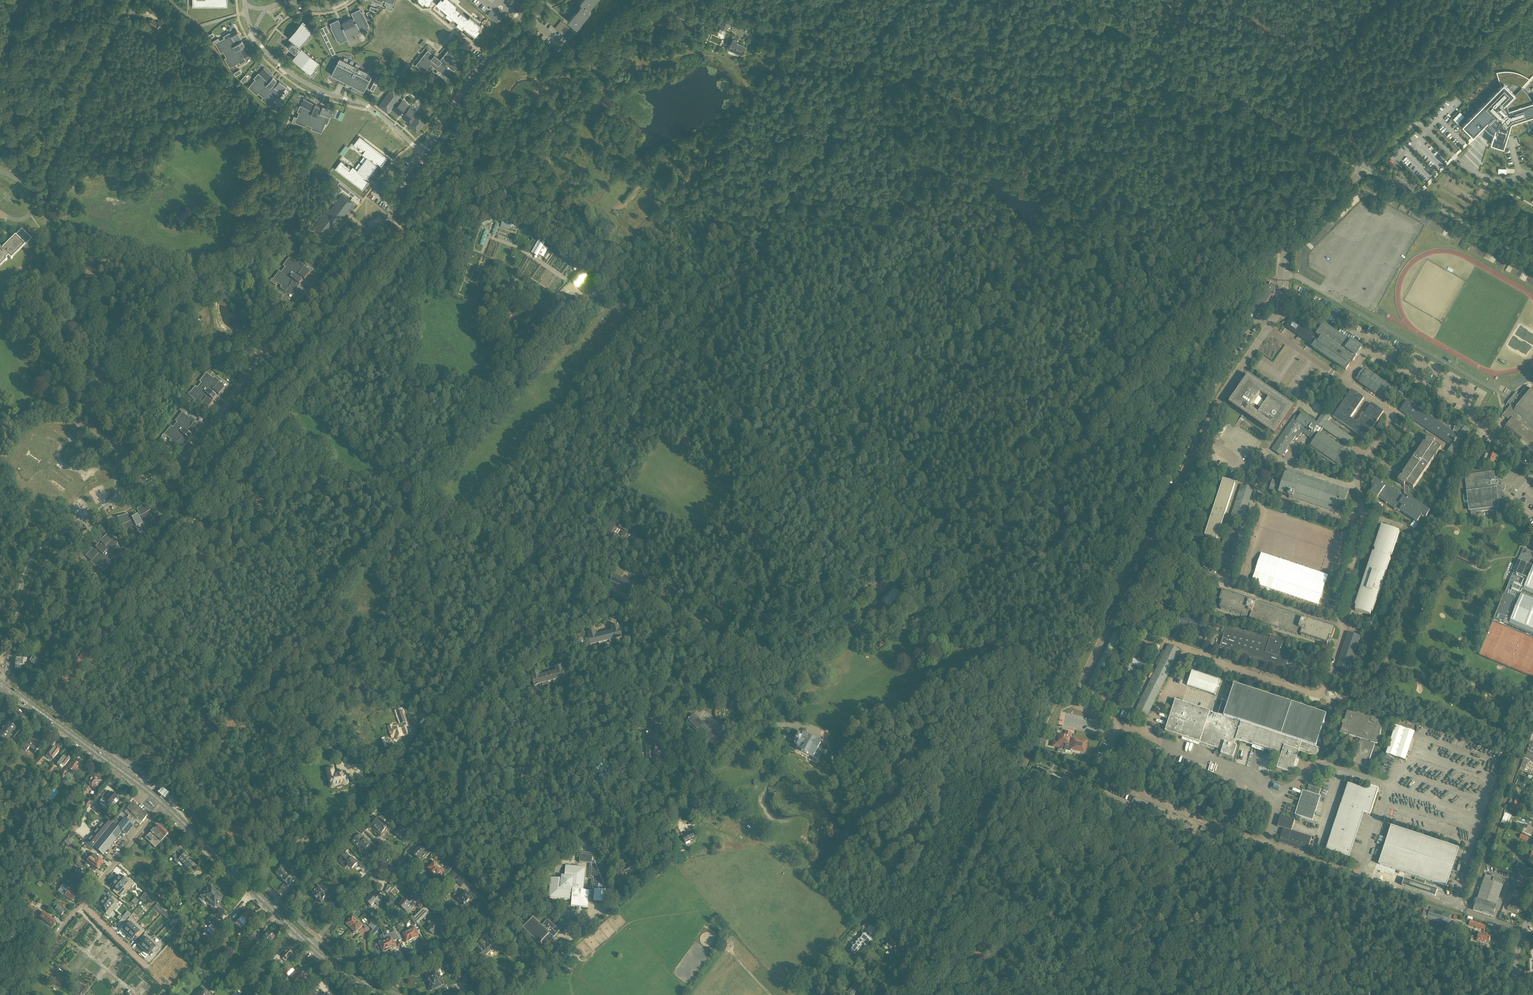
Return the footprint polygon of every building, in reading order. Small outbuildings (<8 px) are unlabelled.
[(382,2),(383,0),(385,1),(384,4),(386,5),(385,8),(392,10),(393,7),(392,6),(393,4),(394,0),(377,0),(382,2)] [(445,11),(447,13),(446,15),(451,20),(453,18),(458,22),(457,24),(462,29),(464,27),(475,36),(480,31),(478,29),(481,25),(470,16),(468,18),(460,11),(456,7),(457,5),(451,0),(439,0),(436,4),(445,11)] [(582,3),(568,20),(577,28),(591,10),(589,9),(596,0),(582,0),(581,2),(582,3)] [(150,12),(151,11),(153,8),(148,4),(144,8),(150,12)] [(338,19),(330,23),(331,26),(330,27),(337,41),(338,40),(339,43),(348,39),(346,36),(359,30),(361,33),(369,29),(368,26),(369,25),(362,11),(361,12),(360,9),(351,13),(354,19),(353,19),(352,19),(352,18),(342,23),(343,24),(342,25),(341,25),(338,19)] [(491,10),(488,15),(497,23),(501,18),(491,10)] [(150,19),(148,22),(154,27),(153,28),(158,31),(158,30),(159,31),(162,28),(160,27),(162,24),(159,22),(157,22),(153,19),(152,20),(150,19)] [(288,37),(293,41),(288,47),(291,50),(296,54),(292,58),(306,70),(305,71),(309,75),(319,62),(300,46),(312,30),(306,25),(301,21),(300,20),(296,24),(298,26),(288,37)] [(570,28),(561,20),(555,27),(564,35),(570,28)] [(724,34),(726,31),(729,23),(723,21),(718,32),(724,34)] [(573,27),(565,36),(566,37),(569,39),(573,43),(580,33),(574,28),(573,27)] [(218,37),(212,41),(214,44),(215,43),(221,53),(223,51),(226,57),(224,58),(230,67),(239,62),(240,64),(246,60),(245,58),(251,55),(252,55),(247,46),(244,48),(242,46),(244,45),(242,40),(240,42),(238,39),(241,38),(236,29),(236,30),(230,33),(229,32),(223,36),(224,37),(220,40),(218,37)] [(425,37),(420,44),(422,46),(428,39),(425,37)] [(742,54),(746,46),(736,42),(737,40),(734,38),(729,49),(742,54)] [(423,55),(422,56),(415,65),(424,72),(430,64),(433,67),(435,68),(441,73),(442,73),(440,72),(446,64),(454,71),(461,62),(447,50),(442,56),(443,57),(441,60),(436,56),(435,57),(433,55),(434,54),(433,54),(427,50),(423,55)] [(339,58),(331,74),(349,83),(363,91),(371,74),(339,58)] [(253,78),(255,79),(248,87),(256,94),(258,93),(262,97),(261,98),(269,106),(276,98),(278,99),(283,94),(281,93),(286,87),(287,88),(287,87),(279,81),(277,83),(276,82),(275,81),(276,80),(273,76),(271,78),(270,77),(269,76),(271,74),(264,67),(263,67),(264,68),(259,73),(258,72),(253,78)] [(1472,137),(1482,127),(1483,128),(1484,129),(1485,130),(1486,131),(1487,132),(1489,134),(1490,134),(1492,135),(1489,145),(1502,149),(1505,137),(1508,138),(1510,138),(1512,137),(1513,137),(1515,136),(1517,135),(1519,134),(1520,133),(1522,132),(1523,131),(1524,129),(1525,128),(1527,127),(1528,125),(1529,122),(1529,121),(1530,119),(1530,118),(1532,117),(1532,72),(1530,71),(1529,71),(1527,70),(1525,70),(1524,70),(1522,70),(1520,70),(1519,69),(1517,70),(1515,70),(1514,70),(1513,70),(1512,70),(1510,71),(1509,71),(1507,72),(1505,72),(1503,73),(1502,74),(1501,74),(1499,75),(1498,76),(1497,77),(1495,78),(1494,79),(1500,89),(1461,127),(1472,137)] [(402,118),(407,122),(408,120),(411,122),(408,125),(416,132),(426,121),(418,114),(416,116),(415,115),(413,113),(414,112),(408,108),(405,113),(403,111),(406,106),(401,101),(400,102),(397,99),(400,94),(392,88),(387,95),(386,95),(384,98),(384,99),(379,106),(387,112),(391,107),(394,109),(393,110),(399,115),(400,114),(402,116),(401,117),(402,118)] [(297,117),(294,115),(291,122),(294,123),(295,122),(305,126),(306,124),(311,126),(311,129),(321,133),(325,123),(327,124),(330,117),(328,117),(331,110),(332,110),(322,106),(321,109),(319,108),(319,106),(315,104),(314,106),(312,105),(313,102),(303,98),(304,99),(301,105),(300,105),(297,111),(299,112),(297,117)] [(341,160),(335,168),(362,190),(369,182),(365,179),(364,178),(365,177),(366,177),(376,164),(375,164),(377,162),(377,163),(381,165),(387,157),(359,136),(353,144),(357,147),(357,146),(358,144),(365,149),(364,151),(362,154),(366,157),(357,169),(353,166),(351,169),(350,171),(342,165),(344,164),(344,163),(341,160)] [(538,168),(555,160),(552,153),(535,163),(538,168)] [(330,209),(328,208),(314,227),(325,235),(339,217),(341,218),(353,202),(342,194),(330,209)] [(503,221),(501,227),(510,230),(516,232),(517,228),(512,226),(512,224),(503,221)] [(609,238),(616,229),(610,225),(603,233),(609,238)] [(7,260),(6,259),(8,257),(11,259),(32,239),(22,229),(3,248),(3,249),(2,249),(0,248),(0,267),(7,260)] [(538,257),(545,243),(539,239),(531,253),(538,257)] [(273,280),(272,279),(270,282),(276,286),(278,284),(282,286),(280,288),(286,292),(287,291),(293,295),(293,296),(299,288),(296,286),(298,284),(300,285),(303,281),(301,280),(302,278),(305,280),(311,271),(310,272),(305,267),(306,266),(300,262),(299,263),(290,257),(283,266),(285,268),(282,272),(280,271),(273,280)] [(577,275),(571,280),(571,281),(577,286),(582,281),(581,280),(582,279),(583,280),(588,274),(583,269),(577,275)] [(1274,287),(1273,286),(1273,285),(1272,284),(1271,283),(1270,283),(1268,286),(1265,284),(1252,303),(1260,308),(1261,308),(1259,307),(1260,306),(1263,308),(1271,295),(1271,293),(1274,293),(1274,294),(1274,293),(1274,292),(1275,292),(1275,291),(1275,290),(1275,289),(1274,288),(1274,287)] [(550,315),(551,308),(539,306),(538,313),(550,315)] [(525,317),(526,311),(515,309),(502,307),(501,313),(507,314),(506,319),(510,320),(511,315),(525,317)] [(1311,331),(1311,332),(1291,319),(1286,327),(1287,328),(1300,337),(1300,336),(1309,343),(1314,335),(1313,334),(1314,333),(1311,331)] [(1351,343),(1324,324),(1321,328),(1320,327),(1317,330),(1318,331),(1319,331),(1317,334),(1321,337),(1318,343),(1316,342),(1313,347),(1346,370),(1349,364),(1348,363),(1348,362),(1349,362),(1350,362),(1350,361),(1350,360),(1350,359),(1353,361),(1362,348),(1351,342),(1351,343)] [(1359,382),(1382,398),(1382,397),(1385,399),(1392,389),(1389,387),(1390,387),(1366,371),(1363,369),(1356,380),(1359,382)] [(197,388),(195,386),(188,395),(195,401),(194,402),(199,407),(200,405),(206,410),(205,411),(212,403),(210,401),(211,399),(213,400),(216,396),(214,395),(216,393),(218,395),(225,387),(224,388),(218,383),(220,382),(214,377),(213,378),(206,373),(199,382),(201,383),(197,388)] [(1294,408),(1249,376),(1230,404),(1275,435),(1294,408)] [(1503,415),(1506,417),(1507,417),(1511,420),(1510,421),(1506,426),(1522,439),(1530,446),(1532,448),(1532,390),(1532,389),(1531,391),(1529,389),(1526,387),(1518,396),(1516,394),(1515,394),(1508,403),(1510,406),(1504,413),(1503,415)] [(1453,455),(1463,439),(1465,438),(1469,431),(1464,427),(1455,424),(1456,425),(1453,432),(1407,401),(1400,411),(1451,446),(1448,451),(1453,455)] [(1292,420),(1282,434),(1281,436),(1272,449),(1274,451),(1275,452),(1276,452),(1277,453),(1278,453),(1282,456),(1291,443),(1292,441),(1296,436),(1299,438),(1302,433),(1304,434),(1305,435),(1311,438),(1310,439),(1312,440),(1308,447),(1339,468),(1346,458),(1350,452),(1348,451),(1350,448),(1350,447),(1349,446),(1351,442),(1353,440),(1353,439),(1328,421),(1332,415),(1328,413),(1325,410),(1320,418),(1318,420),(1317,422),(1316,423),(1315,423),(1314,422),(1302,414),(1301,415),(1300,416),(1299,418),(1295,416),(1293,419),(1292,420)] [(173,427),(171,426),(164,435),(171,440),(169,442),(175,446),(176,445),(182,449),(188,442),(185,440),(187,438),(189,440),(192,436),(190,434),(192,432),(194,435),(200,427),(194,423),(196,421),(190,416),(189,418),(182,412),(175,421),(177,423),(173,427)] [(1398,482),(1404,486),(1409,486),(1413,489),(1441,449),(1435,444),(1434,443),(1435,441),(1429,437),(1425,441),(1424,440),(1422,442),(1424,443),(1402,475),(1401,474),(1399,476),(1401,477),(1398,482)] [(1492,465),(1493,463),(1496,456),(1489,453),(1486,462),(1492,465)] [(1348,489),(1348,490),(1301,474),(1287,469),(1282,484),(1273,481),(1273,480),(1270,490),(1270,489),(1279,492),(1279,493),(1288,496),(1288,497),(1289,497),(1292,499),(1292,498),(1293,499),(1293,498),(1331,510),(1340,513),(1340,514),(1348,490),(1348,489)] [(1500,511),(1510,499),(1503,493),(1506,489),(1501,486),(1501,481),(1495,477),(1494,471),(1464,475),(1469,511),(1471,511),(1471,519),(1477,518),(1476,512),(1497,510),(1499,511),(1500,511)] [(1216,540),(1224,517),(1235,483),(1223,479),(1204,536),(1216,540)] [(1409,486),(1404,486),(1404,497),(1401,495),(1401,494),(1399,493),(1392,489),(1393,488),(1391,487),(1390,487),(1387,485),(1385,488),(1382,485),(1383,484),(1375,479),(1371,485),(1374,488),(1370,495),(1377,500),(1380,496),(1383,498),(1382,500),(1385,502),(1385,503),(1386,504),(1387,504),(1394,508),(1393,509),(1395,510),(1396,509),(1399,512),(1400,511),(1418,523),(1422,515),(1426,518),(1430,512),(1409,497),(1409,493),(1409,486)] [(1230,519),(1230,521),(1234,522),(1233,524),(1236,525),(1237,523),(1241,524),(1247,509),(1247,507),(1253,490),(1249,488),(1249,486),(1248,486),(1247,485),(1246,485),(1246,487),(1241,486),(1235,506),(1234,507),(1230,519)] [(127,514),(117,518),(118,518),(122,525),(121,526),(122,526),(128,537),(132,535),(135,539),(141,536),(138,530),(144,527),(147,533),(153,530),(151,525),(155,523),(149,512),(150,511),(149,511),(145,504),(146,503),(137,509),(140,516),(138,517),(138,515),(132,518),(132,520),(131,521),(127,514)] [(1392,556),(1399,533),(1382,527),(1374,550),(1375,550),(1374,554),(1373,553),(1355,607),(1356,607),(1355,611),(1370,616),(1371,612),(1373,613),(1391,559),(1389,559),(1390,555),(1392,556)] [(1219,554),(1215,565),(1220,566),(1219,569),(1222,569),(1222,570),(1222,568),(1223,567),(1227,569),(1238,534),(1234,532),(1235,530),(1232,529),(1231,531),(1227,530),(1219,554)] [(86,555),(85,556),(86,557),(86,556),(92,561),(90,562),(95,567),(97,566),(103,572),(111,564),(109,562),(111,560),(113,558),(115,559),(123,552),(124,553),(127,550),(126,548),(124,546),(121,549),(117,545),(118,544),(113,539),(111,540),(106,535),(107,534),(100,542),(102,544),(100,546),(99,544),(97,546),(95,548),(97,549),(95,551),(93,549),(86,555)] [(1526,550),(1525,554),(1522,552),(1520,557),(1521,558),(1519,561),(1521,561),(1516,574),(1514,573),(1494,619),(1509,625),(1512,627),(1513,627),(1517,629),(1522,631),(1521,631),(1522,631),(1526,633),(1527,633),(1531,634),(1531,635),(1532,635),(1532,551),(1531,552),(1526,550)] [(1455,557),(1456,558),(1458,554),(1475,561),(1476,560),(1457,552),(1455,557)] [(1474,563),(1475,562),(1475,561),(1458,554),(1456,558),(1473,565),(1474,563)] [(613,576),(610,582),(622,587),(622,588),(625,590),(625,589),(630,591),(631,591),(635,582),(629,579),(629,580),(628,582),(613,576)] [(891,614),(905,597),(894,587),(872,612),(880,620),(887,611),(891,614)] [(662,590),(657,599),(668,605),(673,596),(662,590)] [(1223,592),(1221,601),(1223,602),(1223,603),(1222,604),(1222,607),(1221,609),(1247,618),(1249,613),(1252,614),(1255,604),(1254,604),(1253,604),(1252,604),(1253,601),(1250,601),(1249,601),(1231,595),(1226,593),(1223,592)] [(1252,614),(1250,620),(1262,624),(1264,625),(1267,625),(1269,626),(1279,629),(1281,630),(1297,635),(1299,630),(1302,620),(1302,619),(1256,604),(1255,604),(1252,614)] [(1207,624),(1179,615),(1178,617),(1176,617),(1175,619),(1177,620),(1176,622),(1172,636),(1177,638),(1182,624),(1200,630),(1195,644),(1200,646),(1205,632),(1207,624)] [(1302,620),(1299,630),(1302,631),(1301,636),(1327,644),(1328,642),(1329,639),(1329,637),(1332,638),(1335,629),(1309,621),(1309,620),(1309,621),(1308,620),(1306,619),(1305,621),(1304,621),(1303,620),(1302,620)] [(595,631),(588,633),(589,637),(588,637),(590,645),(599,643),(599,645),(603,644),(602,642),(610,640),(610,642),(614,641),(614,639),(622,637),(620,629),(619,630),(618,626),(611,627),(609,628),(609,629),(610,632),(599,635),(598,632),(597,631),(595,631)] [(1233,629),(1227,627),(1220,648),(1263,662),(1285,669),(1291,653),(1281,649),(1284,640),(1271,636),(1270,638),(1258,634),(1257,635),(1251,633),(1245,631),(1245,632),(1239,630),(1233,628),(1233,629)] [(1351,665),(1360,636),(1348,632),(1337,667),(1341,669),(1340,671),(1343,672),(1344,670),(1348,671),(1352,672),(1354,666),(1351,665)] [(1136,710),(1148,716),(1180,651),(1169,645),(1136,710)] [(539,672),(532,674),(533,678),(532,678),(533,681),(534,686),(543,683),(543,685),(547,684),(546,682),(553,681),(554,682),(558,681),(557,680),(566,677),(563,669),(563,670),(562,666),(555,668),(553,668),(553,670),(554,673),(542,676),(541,673),(541,671),(539,672)] [(1187,686),(1199,690),(1215,695),(1220,680),(1192,671),(1187,686)] [(1316,747),(1327,715),(1235,685),(1224,716),(1176,700),(1165,731),(1222,750),(1222,752),(1223,752),(1223,755),(1233,758),(1237,746),(1234,745),(1236,740),(1282,755),(1277,769),(1292,774),(1299,752),(1317,757),(1320,748),(1316,747)] [(1380,734),(1381,731),(1384,723),(1375,720),(1376,719),(1374,719),(1372,718),(1372,719),(1348,711),(1344,722),(1343,721),(1343,723),(1342,723),(1343,723),(1342,725),(1343,725),(1341,732),(1360,739),(1353,763),(1367,767),(1376,740),(1378,741),(1380,734)] [(1098,720),(1063,712),(1062,718),(1059,717),(1057,723),(1098,733),(1100,726),(1096,726),(1098,720)] [(714,747),(721,740),(694,715),(687,722),(714,747)] [(652,722),(652,720),(650,720),(650,722),(648,721),(647,725),(647,728),(647,729),(646,759),(653,759),(655,722),(652,722)] [(12,740),(19,732),(8,722),(0,731),(0,737),(6,743),(10,739),(12,740)] [(400,730),(398,725),(393,727),(392,725),(388,727),(392,738),(396,737),(397,739),(403,736),(407,734),(405,728),(400,730)] [(1386,754),(1390,756),(1392,756),(1395,757),(1397,758),(1400,759),(1402,759),(1405,761),(1408,752),(1412,740),(1415,733),(1396,727),(1393,735),(1392,738),(1386,754)] [(1070,737),(1071,734),(1070,734),(1070,733),(1066,732),(1065,735),(1062,734),(1062,736),(1060,736),(1059,740),(1054,740),(1054,742),(1052,742),(1051,746),(1053,746),(1053,747),(1058,748),(1057,752),(1065,753),(1065,752),(1070,752),(1071,750),(1084,753),(1087,743),(1073,740),(1072,742),(1069,741),(1070,737)] [(795,740),(794,741),(796,742),(795,744),(797,746),(803,749),(802,751),(808,755),(818,760),(822,751),(818,749),(821,744),(803,734),(803,735),(800,733),(799,736),(797,735),(796,737),(794,740),(795,740)] [(27,743),(23,748),(26,751),(29,748),(35,753),(41,746),(35,740),(34,742),(30,739),(27,743)] [(1532,747),(1532,742),(1530,746),(1529,745),(1522,761),(1528,763),(1529,759),(1532,760),(1532,747)] [(47,754),(46,756),(48,759),(50,756),(53,759),(60,751),(59,750),(59,749),(57,748),(56,748),(53,746),(47,754)] [(62,765),(64,767),(70,759),(70,758),(68,757),(67,757),(65,754),(57,764),(60,767),(62,765)] [(66,772),(64,771),(60,776),(63,778),(65,775),(67,777),(70,773),(72,775),(74,773),(77,769),(79,770),(81,768),(79,766),(80,766),(74,761),(67,770),(67,771),(66,772)] [(333,767),(327,768),(328,770),(327,771),(330,782),(330,783),(329,784),(330,786),(331,787),(331,788),(332,788),(337,787),(337,786),(342,785),(342,786),(348,784),(346,773),(335,775),(334,769),(333,769),(333,767)] [(1052,776),(1047,773),(1039,768),(1036,773),(1045,777),(1050,779),(1050,780),(1057,783),(1059,779),(1052,776)] [(101,786),(103,783),(102,782),(102,781),(93,773),(85,783),(86,783),(85,785),(83,787),(87,790),(88,788),(90,786),(95,790),(99,785),(101,786)] [(1076,789),(1078,785),(1072,782),(1068,789),(1073,792),(1075,788),(1076,789)] [(1369,786),(1368,790),(1348,784),(1341,806),(1327,850),(1326,850),(1349,858),(1349,857),(1348,857),(1363,813),(1364,813),(1364,812),(1365,813),(1366,814),(1370,815),(1379,789),(1375,788),(1373,788),(1372,788),(1372,787),(1369,786)] [(1303,791),(1295,815),(1313,821),(1321,797),(1319,796),(1321,789),(1309,785),(1307,792),(1303,791)] [(1520,788),(1515,786),(1511,794),(1516,796),(1520,788)] [(161,787),(157,792),(164,798),(168,793),(161,787)] [(100,802),(100,803),(102,805),(104,805),(110,810),(113,806),(112,806),(116,801),(118,800),(116,798),(116,797),(116,796),(114,795),(113,795),(111,793),(106,799),(105,799),(104,799),(102,799),(100,802)] [(1514,798),(1512,797),(1509,803),(1511,804),(1510,807),(1514,810),(1519,800),(1514,798)] [(5,808),(7,807),(15,813),(18,808),(9,801),(8,804),(7,803),(4,804),(5,808)] [(129,816),(137,806),(132,803),(125,812),(129,816)] [(16,814),(14,817),(19,820),(27,809),(22,806),(20,809),(18,808),(15,813),(16,814)] [(140,825),(148,815),(137,806),(129,816),(126,819),(125,818),(120,823),(116,820),(113,823),(113,824),(94,847),(103,854),(122,831),(126,835),(134,826),(133,825),(135,821),(140,825)] [(1509,823),(1513,813),(1508,810),(1502,823),(1505,824),(1507,822),(1509,823)] [(368,818),(365,821),(371,826),(380,835),(388,827),(384,822),(386,820),(382,815),(379,818),(374,823),(370,819),(369,818),(368,818)] [(1307,852),(1312,838),(1292,831),(1295,820),(1281,816),(1277,827),(1284,829),(1279,843),(1287,845),(1288,841),(1308,848),(1307,851),(1307,852)] [(105,819),(98,828),(104,833),(111,824),(108,822),(109,822),(106,820),(105,819)] [(404,841),(412,832),(404,824),(400,828),(395,833),(398,836),(404,841)] [(159,835),(163,830),(159,826),(155,830),(154,829),(145,838),(150,843),(159,834),(159,835)] [(1459,848),(1391,826),(1392,826),(1379,864),(1406,873),(1411,875),(1428,880),(1446,886),(1458,848),(1459,848)] [(1532,835),(1532,828),(1528,826),(1525,833),(1532,836),(1532,835)] [(96,830),(93,835),(99,839),(104,833),(98,828),(96,830)] [(422,835),(416,829),(413,831),(417,834),(414,837),(416,840),(422,835)] [(159,834),(150,843),(158,850),(171,837),(168,835),(165,831),(163,830),(159,835),(159,834)] [(685,843),(695,838),(691,832),(682,836),(685,843)] [(365,839),(360,834),(352,842),(359,849),(362,846),(365,850),(371,844),(365,839)] [(93,835),(87,842),(93,847),(99,839),(93,835)] [(420,843),(425,838),(422,835),(416,840),(420,843)] [(421,862),(430,853),(421,844),(417,848),(418,849),(413,854),(416,857),(421,862)] [(435,859),(441,853),(438,851),(432,856),(435,859)] [(551,878),(549,897),(571,900),(571,905),(588,907),(588,900),(589,890),(594,891),(593,901),(605,902),(605,901),(606,890),(606,888),(605,888),(605,886),(604,886),(604,884),(603,884),(603,882),(602,882),(603,880),(602,880),(602,878),(601,878),(601,876),(600,876),(600,874),(599,873),(599,871),(598,871),(598,869),(597,869),(598,867),(597,867),(597,865),(596,865),(596,863),(595,863),(595,861),(592,861),(592,856),(592,854),(592,853),(582,852),(582,853),(582,855),(580,854),(579,862),(590,863),(589,878),(592,879),(591,888),(584,888),(586,867),(566,865),(565,877),(563,879),(551,878)] [(92,855),(90,858),(100,866),(104,861),(98,857),(94,853),(92,855)] [(172,855),(172,856),(173,857),(176,859),(174,861),(177,863),(179,861),(180,862),(183,865),(189,858),(187,856),(184,853),(180,858),(176,854),(174,853),(172,855)] [(351,858),(346,853),(339,861),(346,868),(348,865),(352,869),(357,863),(352,858),(351,858)] [(632,863),(635,861),(638,859),(636,854),(630,858),(632,863)] [(88,860),(87,861),(91,865),(94,867),(92,869),(95,871),(97,869),(97,870),(100,866),(90,858),(88,860)] [(189,858),(183,865),(185,868),(186,868),(189,871),(191,873),(194,871),(191,868),(192,867),(194,868),(197,866),(192,861),(193,861),(189,858)] [(281,869),(276,873),(279,876),(282,879),(282,880),(287,884),(291,880),(294,877),(289,872),(292,869),(284,861),(279,867),(281,869)] [(435,862),(428,869),(430,870),(429,871),(430,871),(430,872),(431,874),(432,874),(440,866),(435,862)] [(1530,882),(1532,877),(1526,874),(1528,870),(1524,868),(1525,865),(1518,862),(1517,865),(1521,867),(1519,872),(1520,875),(1519,877),(1525,879),(1528,880),(1527,881),(1530,882)] [(447,872),(454,866),(451,863),(445,870),(447,872)] [(626,875),(635,870),(632,864),(622,869),(626,875)] [(432,874),(432,875),(434,876),(435,876),(435,877),(436,876),(437,878),(445,871),(440,866),(432,874)] [(455,868),(449,875),(453,880),(460,873),(455,868)] [(81,885),(83,882),(88,876),(79,869),(72,878),(73,879),(70,883),(76,888),(79,884),(80,885),(81,884),(81,885)] [(145,884),(154,875),(148,870),(139,879),(145,884)] [(462,886),(467,880),(461,875),(455,881),(462,886)] [(117,877),(115,880),(127,890),(126,890),(127,891),(133,884),(127,878),(125,880),(123,879),(120,876),(118,878),(117,877)] [(1493,917),(1505,881),(1494,877),(1492,882),(1484,880),(1474,908),(1472,907),(1472,909),(1474,909),(1473,910),(1493,917)] [(1525,879),(1519,877),(1517,883),(1514,882),(1513,885),(1518,887),(1519,884),(1521,885),(1522,883),(1528,886),(1530,882),(1527,881),(1528,880),(1525,879)] [(1424,885),(1426,881),(1416,878),(1414,882),(1404,879),(1402,886),(1435,896),(1437,890),(1424,885)] [(184,888),(191,881),(189,879),(182,886),(184,888)] [(113,883),(111,886),(115,889),(116,891),(114,893),(120,898),(126,890),(127,890),(115,880),(112,883),(113,883)] [(161,893),(164,890),(158,885),(159,884),(156,880),(152,884),(161,893)] [(72,902),(72,901),(73,901),(74,900),(74,899),(76,897),(69,891),(62,885),(59,888),(67,894),(65,896),(72,902)] [(321,903),(323,903),(324,902),(324,901),(323,900),(326,897),(325,897),(327,895),(321,889),(322,888),(319,885),(317,887),(317,888),(312,895),(313,896),(314,896),(321,903)] [(394,889),(390,885),(387,888),(386,889),(386,890),(385,891),(385,892),(392,899),(395,896),(391,892),(394,889)] [(212,890),(210,887),(208,890),(207,890),(204,893),(204,894),(200,897),(198,899),(205,905),(207,903),(217,892),(216,892),(216,891),(214,889),(213,889),(212,890)] [(395,896),(399,892),(395,888),(394,889),(391,892),(395,896)] [(1520,900),(1523,894),(1514,890),(1512,897),(1516,899),(1515,902),(1511,900),(1507,910),(1517,914),(1521,904),(1518,903),(1520,900)] [(385,898),(377,891),(372,896),(371,895),(366,901),(371,906),(375,902),(378,905),(385,898)] [(472,898),(465,891),(458,898),(457,896),(458,896),(456,893),(453,896),(461,903),(461,902),(464,906),(472,898)] [(217,906),(220,902),(223,899),(219,896),(220,895),(219,894),(218,892),(217,892),(207,903),(213,909),(217,906)] [(191,894),(190,893),(185,897),(187,899),(190,902),(194,897),(191,894)] [(419,900),(412,893),(405,900),(404,899),(399,905),(407,913),(419,900)] [(104,898),(102,900),(103,901),(102,901),(113,910),(119,902),(114,898),(112,901),(110,899),(106,896),(105,898),(104,898)] [(100,904),(98,906),(101,909),(104,911),(103,912),(106,914),(108,917),(114,910),(113,910),(102,901),(102,902),(101,901),(100,903),(100,904)] [(58,907),(55,904),(53,907),(56,909),(55,911),(61,916),(65,911),(59,906),(58,907)] [(31,915),(36,911),(30,906),(26,911),(31,915)] [(1447,924),(1450,914),(1446,913),(1445,914),(1434,910),(1435,909),(1431,908),(1427,918),(1447,924)] [(241,918),(238,920),(243,925),(246,922),(246,923),(252,916),(247,911),(241,917),(241,918)] [(415,917),(414,918),(418,924),(420,922),(425,916),(423,914),(421,912),(415,917)] [(43,919),(40,922),(50,930),(52,927),(56,922),(44,913),(40,917),(43,919)] [(209,920),(201,928),(204,932),(212,923),(217,919),(214,916),(209,920)] [(351,929),(358,922),(353,917),(346,924),(347,924),(347,925),(348,927),(349,927),(351,929)] [(523,927),(540,944),(543,940),(547,944),(560,931),(548,919),(542,926),(533,917),(523,927)] [(126,927),(123,930),(125,933),(124,933),(127,936),(137,924),(130,918),(125,923),(127,925),(126,927)] [(446,927),(439,919),(434,924),(433,924),(428,930),(433,935),(436,931),(439,934),(446,927)] [(373,930),(378,925),(373,920),(371,920),(371,922),(371,923),(371,924),(370,925),(369,926),(373,930)] [(865,921),(864,920),(859,927),(860,928),(863,931),(869,924),(865,921)] [(1485,930),(1486,926),(1470,920),(1469,925),(1485,930)] [(226,927),(220,921),(219,922),(218,921),(216,923),(217,924),(214,927),(220,933),(226,927)] [(1459,930),(1461,924),(1454,921),(1452,927),(1459,930)] [(356,934),(359,931),(358,931),(362,926),(358,922),(351,929),(354,931),(354,933),(355,934),(356,934)] [(137,924),(127,936),(129,938),(130,937),(132,939),(135,936),(137,934),(139,937),(145,931),(137,924)] [(509,926),(503,933),(513,942),(519,936),(509,926)] [(417,938),(419,937),(415,928),(409,930),(414,941),(416,940),(416,939),(416,938),(417,938)] [(414,941),(409,930),(402,934),(407,943),(408,942),(409,941),(409,942),(410,943),(412,942),(413,940),(414,941)] [(272,935),(269,932),(261,940),(267,945),(274,937),(275,936),(274,935),(274,934),(272,934),(272,935)] [(393,942),(398,940),(394,932),(384,937),(386,941),(390,950),(393,948),(393,949),(395,949),(396,948),(397,947),(396,944),(395,945),(393,942)] [(869,945),(871,943),(873,940),(864,933),(849,950),(854,954),(863,945),(866,948),(869,945)] [(1484,933),(1483,934),(1479,933),(1477,941),(1481,942),(1481,941),(1489,943),(1491,937),(1488,936),(1488,934),(1484,933)] [(142,942),(139,946),(141,948),(140,949),(142,950),(143,950),(153,940),(145,934),(141,938),(144,941),(142,942)] [(386,941),(384,937),(383,935),(381,936),(383,942),(380,944),(380,945),(378,945),(378,947),(379,950),(380,950),(382,949),(383,952),(384,952),(385,952),(387,952),(387,951),(390,950),(386,941)] [(244,948),(251,940),(248,937),(240,945),(244,948)] [(890,939),(885,945),(892,951),(897,945),(890,939)] [(153,940),(143,950),(144,951),(144,952),(145,953),(146,953),(148,955),(151,951),(153,950),(156,952),(160,947),(153,940)] [(486,944),(482,940),(476,945),(480,950),(477,952),(482,959),(495,949),(494,948),(493,947),(493,946),(491,944),(490,942),(489,942),(486,944)] [(892,951),(900,958),(905,952),(897,945),(892,951)] [(290,951),(287,949),(287,950),(286,950),(282,955),(284,957),(283,959),(285,961),(290,956),(291,958),(293,956),(292,954),(291,953),(291,952),(290,951)] [(570,952),(567,954),(573,961),(576,958),(572,954),(570,952)] [(294,970),(291,968),(285,974),(288,976),(290,975),(292,978),(291,979),(295,982),(294,983),(296,984),(298,983),(308,974),(302,968),(296,974),(293,971),(294,970)] [(465,970),(462,977),(469,979),(471,972),(465,970)] [(441,978),(438,971),(436,972),(430,975),(429,973),(426,975),(425,977),(424,977),(425,981),(428,979),(428,980),(429,982),(430,983),(441,978)] [(60,986),(64,981),(58,976),(54,981),(60,986)] [(430,991),(433,990),(442,986),(444,984),(441,978),(430,983),(430,984),(431,986),(431,987),(429,988),(430,991)] [(78,982),(74,987),(79,991),(76,994),(84,994),(89,990),(83,986),(78,982)] [(855,983),(847,993),(850,994),(854,994),(860,987),(855,983)]
